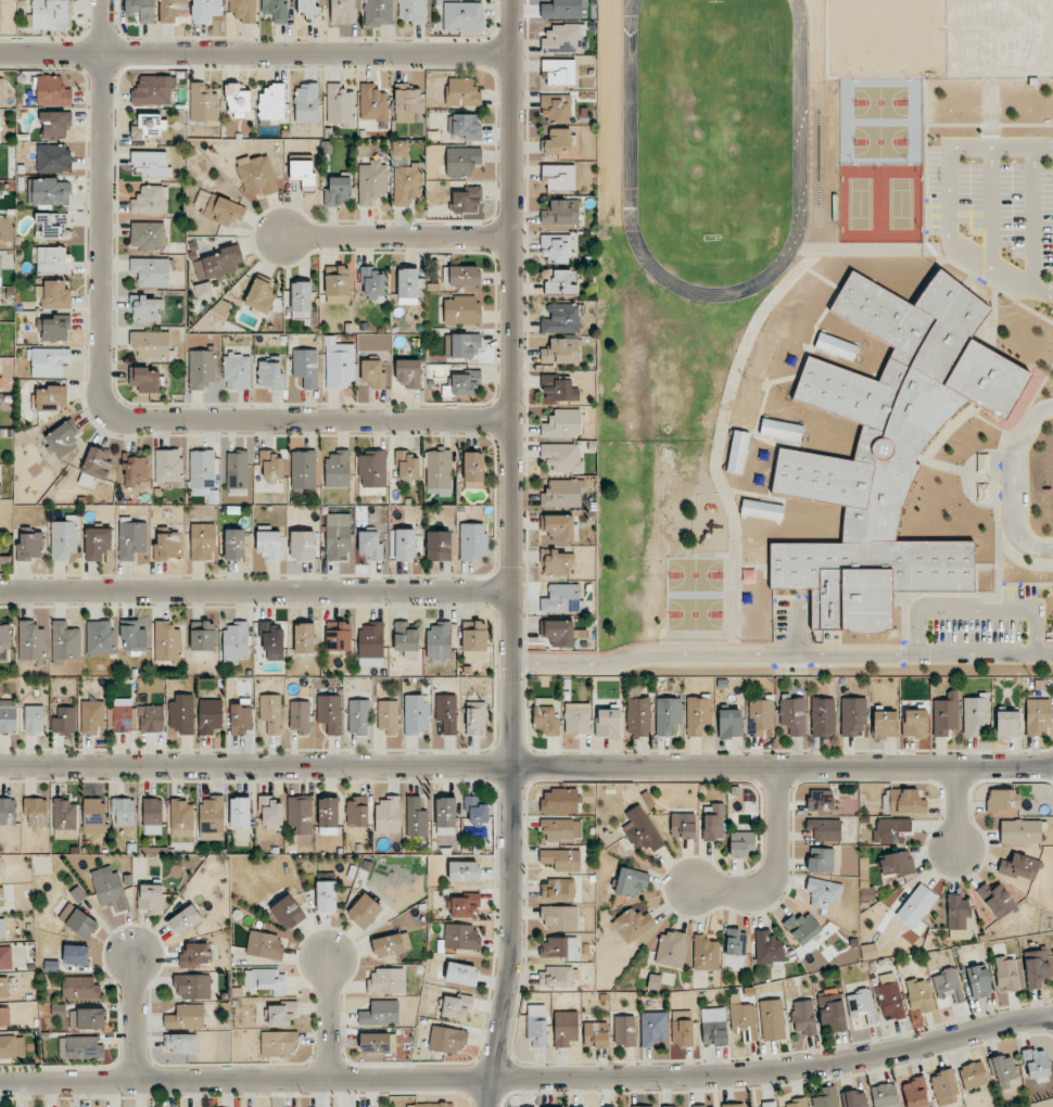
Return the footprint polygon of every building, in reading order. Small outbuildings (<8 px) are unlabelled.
[(32,29),(69,30),(69,0),(32,0),(32,29)] [(155,0),(125,0),(125,16),(140,16),(140,24),(154,24),(155,0)] [(160,23),(176,23),(176,17),(188,18),(188,0),(161,0),(160,23)] [(193,23),(213,23),(212,16),(222,16),(222,0),(192,0),(193,23)] [(256,0),(228,0),(228,13),(241,13),(241,23),(256,23),(256,0)] [(288,0),(262,0),(262,13),(273,13),(273,23),(288,23),(288,0)] [(299,17),(320,16),(320,7),(315,7),(315,0),(298,0),(299,17)] [(331,24),(356,23),(356,0),(330,0),(331,24)] [(365,26),(393,25),(393,0),(364,0),(365,26)] [(426,0),(398,0),(399,23),(426,22),(426,0)] [(587,0),(553,0),(553,3),(541,3),(541,18),(587,19),(587,0)] [(443,31),(483,32),(483,2),(444,2),(443,31)] [(541,52),(583,53),(584,24),(548,24),(548,38),(541,38),(541,52)] [(575,59),(542,59),(542,70),(547,70),(547,85),(576,85),(575,59)] [(72,105),(72,88),(62,88),(62,76),(37,75),(37,105),(72,105)] [(131,104),(171,105),(171,85),(176,86),(176,76),(140,76),(139,86),(131,86),(131,104)] [(446,105),(480,106),(480,86),(473,86),(473,78),(447,78),(446,105)] [(219,121),(218,93),(208,94),(208,82),(190,83),(191,121),(219,121)] [(251,113),(251,91),(239,91),(239,83),(227,83),(226,113),(251,113)] [(327,123),(342,123),(342,128),(355,129),(355,91),(339,90),(339,83),(328,83),(327,123)] [(387,89),(372,89),(372,83),(360,83),(360,121),(388,120),(387,89)] [(414,123),(414,112),(422,112),(423,89),(407,89),(407,83),(395,83),(395,122),(414,123)] [(295,84),(294,123),(318,123),(319,85),(295,84)] [(284,119),(285,85),(260,85),(260,118),(284,119)] [(541,95),(542,124),(570,123),(570,94),(541,95)] [(72,112),(40,112),(40,123),(44,123),(43,140),(67,140),(67,128),(72,128),(72,112)] [(131,126),(131,140),(159,140),(159,131),(164,131),(164,114),(138,114),(139,126),(131,126)] [(479,114),(450,114),(451,136),(465,135),(465,141),(480,140),(479,114)] [(571,128),(549,129),(549,140),(543,140),(543,154),(571,153),(571,128)] [(408,141),(392,141),(393,157),(408,156),(408,141)] [(37,172),(70,171),(70,144),(37,145),(37,172)] [(482,164),(481,147),(446,148),(447,177),(471,176),(470,164),(482,164)] [(169,152),(131,152),(132,174),(142,173),(142,178),(169,177),(169,152)] [(237,160),(248,199),(278,191),(268,154),(251,159),(250,156),(237,160)] [(410,166),(410,157),(393,158),(394,167),(410,166)] [(314,160),(289,161),(290,178),(301,177),(302,190),(315,190),(314,160)] [(359,206),(375,206),(375,195),(387,195),(387,161),(371,162),(371,165),(359,165),(359,206)] [(575,190),(575,165),(544,165),(544,190),(575,190)] [(394,166),(394,206),(409,206),(409,196),(421,196),(421,166),(394,166)] [(351,177),(329,177),(329,189),(324,189),(324,205),(351,205),(351,177)] [(28,204),(70,204),(71,182),(58,182),(58,178),(29,178),(28,204)] [(130,199),(130,214),(167,214),(167,186),(139,186),(139,199),(130,199)] [(452,212),(480,213),(480,186),(466,186),(466,192),(452,192),(452,212)] [(201,189),(194,205),(203,209),(200,215),(228,227),(232,217),(241,221),(247,208),(201,189)] [(579,200),(551,199),(551,209),(541,209),(541,224),(578,225),(579,200)] [(35,238),(67,239),(68,214),(36,213),(35,238)] [(130,249),(162,249),(163,222),(131,222),(130,249)] [(570,264),(571,235),(543,234),(542,263),(570,264)] [(198,281),(238,271),(236,264),(243,262),(240,246),(193,258),(198,281)] [(38,273),(69,272),(69,247),(37,247),(38,273)] [(138,286),(168,287),(169,259),(130,258),(130,273),(138,273),(138,286)] [(350,304),(351,266),(326,265),(325,303),(350,304)] [(480,266),(445,265),(445,285),(480,286),(480,266)] [(385,275),(377,275),(377,267),(360,267),(361,283),(365,283),(366,298),(385,298),(385,275)] [(398,269),(398,304),(418,305),(418,269),(398,269)] [(577,295),(576,269),(544,270),(545,296),(577,295)] [(1031,380),(972,334),(991,309),(940,269),(909,309),(857,269),(830,304),(894,354),(883,369),(800,369),(799,412),(857,412),(857,454),(775,454),(775,499),(843,499),(843,543),(770,543),(770,588),(811,588),(811,631),(891,631),(891,590),(974,590),(974,541),(905,541),(906,455),(916,463),(916,460),(966,396),(999,421),(1031,380)] [(270,313),(276,293),(268,291),(270,282),(254,277),(245,306),(270,313)] [(69,280),(44,281),(44,286),(35,286),(36,297),(41,297),(42,309),(70,308),(69,280)] [(311,282),(292,282),(292,319),(311,319),(311,282)] [(163,308),(163,299),(146,300),(146,295),(132,295),(133,322),(157,321),(157,308),(163,308)] [(444,324),(479,324),(479,296),(453,296),(453,300),(444,300),(444,324)] [(580,332),(579,303),(549,304),(550,318),(540,319),(541,333),(580,332)] [(71,314),(53,315),(53,319),(41,320),(41,342),(67,341),(67,329),(71,329),(71,314)] [(169,332),(130,331),(130,348),(138,348),(138,358),(169,358),(169,332)] [(860,347),(819,332),(814,347),(854,362),(860,347)] [(449,358),(478,358),(479,334),(449,334),(449,358)] [(336,345),(335,336),(325,336),(327,388),(355,387),(354,344),(336,345)] [(578,339),(551,338),(550,348),(541,348),(541,363),(578,364),(578,339)] [(32,377),(62,377),(63,364),(71,364),(71,349),(28,348),(27,361),(32,361),(32,377)] [(189,389),(207,390),(207,382),(214,382),(215,351),(190,350),(189,389)] [(303,390),(317,390),(317,350),(292,350),(293,377),(303,377),(303,390)] [(251,354),(224,354),(224,381),(227,380),(227,389),(251,389),(251,354)] [(284,389),(285,372),(281,372),(281,357),(259,356),(258,389),(284,389)] [(361,360),(362,382),(373,381),(373,389),(386,389),(386,372),(381,372),(381,360),(361,360)] [(420,360),(395,360),(396,382),(406,382),(406,389),(420,389),(420,360)] [(140,393),(161,392),(160,371),(150,371),(149,367),(129,367),(129,386),(139,386),(140,393)] [(475,394),(474,385),(481,385),(481,371),(452,372),(452,385),(449,385),(449,395),(475,394)] [(579,401),(579,388),(572,388),(572,375),(542,375),(542,402),(579,401)] [(36,410),(58,411),(58,404),(67,405),(67,387),(37,387),(36,410)] [(541,436),(580,437),(581,410),(551,409),(551,423),(541,423),(541,436)] [(80,432),(71,418),(43,437),(58,459),(78,446),(72,437),(80,432)] [(804,426),(762,418),(759,434),(801,442),(804,426)] [(744,474),(749,432),(732,430),(727,472),(744,474)] [(542,444),(542,472),(582,473),(582,444),(542,444)] [(91,488),(94,478),(106,481),(112,463),(107,461),(110,451),(90,445),(78,484),(91,488)] [(155,482),(182,482),(182,449),(155,449),(155,482)] [(451,495),(450,449),(426,450),(427,495),(451,495)] [(215,451),(190,450),(189,488),(214,488),(215,451)] [(326,487),(350,487),(350,450),(326,451),(326,487)] [(387,487),(387,451),(359,450),(358,478),(363,478),(363,487),(387,487)] [(410,451),(397,450),(397,484),(419,484),(419,458),(410,458),(410,451)] [(260,480),(283,480),(284,452),(261,451),(260,480)] [(292,489),(316,488),(315,451),(291,451),(292,489)] [(247,452),(227,452),(227,489),(248,489),(247,452)] [(464,485),(483,486),(484,452),(464,452),(464,485)] [(147,485),(147,457),(122,456),(122,485),(147,485)] [(541,507),(581,508),(581,480),(549,479),(549,490),(541,490),(541,507)] [(781,522),(784,506),(743,498),(740,514),(781,522)] [(351,514),(326,514),(326,559),(350,559),(351,514)] [(574,515),(541,515),(540,532),(551,532),(551,541),(573,541),(574,515)] [(51,521),(52,562),(69,561),(69,553),(77,553),(77,516),(66,516),(66,521),(51,521)] [(148,523),(119,522),(119,561),(133,561),(133,553),(147,553),(148,523)] [(484,523),(460,524),(460,559),(488,559),(488,533),(484,533),(484,523)] [(214,524),(190,524),(191,561),(215,560),(214,524)] [(113,528),(86,528),(85,561),(102,562),(102,552),(112,553),(113,528)] [(225,560),(245,560),(244,529),(224,529),(225,560)] [(396,560),(416,560),(415,529),(395,529),(396,560)] [(257,531),(256,554),(266,554),(266,561),(280,561),(281,532),(257,531)] [(290,560),(317,560),(317,531),(290,532),(290,560)] [(379,532),(358,531),(358,554),(369,554),(369,561),(382,561),(383,542),(379,542),(379,532)] [(451,560),(452,531),(427,531),(426,560),(451,560)] [(17,560),(44,559),(43,533),(20,534),(21,544),(16,544),(17,560)] [(153,559),(180,559),(180,533),(158,533),(158,544),(153,544),(153,559)] [(544,575),(573,576),(574,550),(540,548),(540,555),(545,555),(544,575)] [(11,566),(11,556),(0,556),(0,567),(11,566)] [(541,613),(579,613),(579,584),(549,584),(549,598),(541,598),(541,613)] [(45,628),(38,628),(38,621),(19,620),(18,659),(44,660),(45,628)] [(80,628),(68,628),(67,620),(52,621),(52,664),(64,664),(64,659),(81,659),(80,628)] [(146,629),(139,629),(139,620),(121,620),(121,639),(124,639),(125,651),(146,651),(146,629)] [(541,637),(551,637),(551,648),(574,647),(573,620),(540,621),(541,637)] [(86,621),(87,653),(113,653),(112,621),(86,621)] [(156,661),(179,660),(179,651),(182,651),(181,629),(172,630),(171,621),(154,621),(156,661)] [(262,622),(263,660),(284,660),(283,621),(262,622)] [(384,621),(366,621),(366,630),(359,630),(358,665),(383,666),(384,621)] [(462,650),(487,650),(487,621),(462,621),(462,650)] [(214,651),(215,622),(191,622),(190,650),(214,651)] [(326,651),(351,651),(351,622),(326,622),(326,651)] [(427,658),(451,658),(452,622),(428,622),(427,658)] [(294,624),(294,653),(314,653),(314,623),(294,624)] [(394,651),(404,651),(404,657),(418,658),(419,623),(394,623),(394,651)] [(0,624),(0,654),(10,654),(11,624),(0,624)] [(248,624),(223,624),(223,665),(239,665),(239,659),(248,659),(248,624)] [(486,651),(462,651),(463,659),(486,659),(486,651)] [(933,700),(934,736),(948,736),(948,730),(958,729),(958,691),(946,691),(946,700),(933,700)] [(193,734),(193,694),(175,694),(175,702),(169,702),(169,734),(193,734)] [(457,735),(456,694),(436,695),(436,721),(443,721),(443,735),(457,735)] [(282,735),(281,695),(260,695),(260,721),(267,721),(267,735),(282,735)] [(327,736),(342,735),(341,695),(316,696),(317,723),(327,723),(327,736)] [(404,695),(405,735),(428,734),(427,695),(404,695)] [(963,696),(964,737),(989,736),(988,696),(963,696)] [(627,698),(628,736),(651,736),(650,697),(627,698)] [(686,697),(687,737),(704,736),(703,726),(713,725),(712,697),(686,697)] [(131,698),(113,698),(113,731),(136,731),(137,707),(131,707),(131,698)] [(559,735),(559,719),(553,719),(552,698),(533,699),(534,727),(544,727),(544,736),(559,735)] [(680,698),(656,698),(656,737),(671,737),(671,733),(680,733),(680,698)] [(804,698),(779,699),(780,725),(789,725),(789,736),(805,736),(804,698)] [(835,698),(812,698),(811,736),(834,736),(835,698)] [(841,698),(841,737),(866,736),(865,698),(841,698)] [(222,733),(223,700),(199,699),(199,733),(222,733)] [(765,736),(765,729),(773,729),(773,699),(749,700),(749,737),(765,736)] [(1049,699),(1026,699),(1026,736),(1049,736),(1049,699)] [(17,700),(0,700),(0,733),(16,733),(17,700)] [(81,735),(97,735),(97,727),(104,727),(104,701),(81,700),(81,735)] [(369,735),(370,700),(349,700),(348,734),(369,735)] [(398,700),(378,701),(378,729),(386,729),(386,735),(399,735),(398,700)] [(231,735),(251,735),(251,701),(230,701),(231,735)] [(310,701),(290,701),(290,733),(309,734),(310,701)] [(484,701),(466,702),(467,735),(485,734),(484,701)] [(44,706),(25,705),(25,732),(44,732),(44,706)] [(163,706),(139,706),(140,732),(164,732),(163,706)] [(75,707),(58,707),(58,718),(52,718),(52,733),(76,732),(75,707)] [(589,734),(590,709),(565,708),(564,733),(589,734)] [(596,737),(620,737),(619,709),(596,709),(596,737)] [(741,709),(718,710),(719,738),(742,738),(741,709)] [(926,737),(927,710),(903,709),(903,736),(926,737)] [(873,740),(885,740),(885,737),(896,737),(897,711),(874,710),(873,740)] [(996,739),(1019,739),(1020,711),(996,711),(996,739)] [(542,814),(578,813),(578,789),(542,790),(542,814)] [(833,811),(833,789),(807,790),(807,811),(833,811)] [(917,789),(884,789),(884,812),(926,813),(927,799),(917,799),(917,789)] [(987,812),(1019,812),(1019,790),(987,790),(987,812)] [(260,796),(260,826),(283,826),(283,803),(275,803),(274,795),(260,796)] [(311,796),(287,796),(288,826),(295,826),(295,835),(312,834),(311,796)] [(368,796),(347,796),(346,827),(368,827),(368,796)] [(376,832),(400,833),(401,797),(377,796),(376,832)] [(407,836),(427,836),(427,811),(421,811),(420,796),(406,796),(407,836)] [(476,796),(465,796),(465,810),(469,810),(469,825),(488,825),(488,804),(476,804),(476,796)] [(200,840),(225,839),(224,797),(200,797),(200,840)] [(436,828),(456,827),(455,797),(436,798),(436,828)] [(16,825),(16,798),(0,798),(0,824),(16,825)] [(25,824),(47,825),(47,798),(26,798),(25,824)] [(84,833),(105,833),(104,798),(83,798),(84,833)] [(135,825),(135,798),(112,798),(112,825),(135,825)] [(143,825),(162,825),(162,798),(143,798),(143,825)] [(250,828),(250,798),(230,798),(230,828),(250,828)] [(53,838),(65,839),(65,829),(76,830),(77,801),(55,800),(53,838)] [(171,837),(194,837),(193,801),(170,802),(171,837)] [(624,813),(630,822),(622,827),(638,852),(649,846),(652,852),(665,845),(640,803),(624,813)] [(724,803),(711,803),(711,812),(704,812),(703,840),(724,840),(724,803)] [(695,813),(671,813),(671,838),(695,838),(695,813)] [(875,819),(875,844),(904,843),(904,833),(910,833),(909,818),(875,819)] [(573,819),(541,819),(541,832),(547,832),(547,841),(573,841),(573,819)] [(840,819),(806,819),(806,830),(814,830),(813,841),(840,841),(840,819)] [(1041,820),(1000,821),(1001,843),(1041,843),(1041,820)] [(754,831),(730,832),(730,857),(755,857),(754,831)] [(833,873),(834,848),(809,847),(808,872),(833,873)] [(580,850),(539,850),(540,864),(554,864),(554,871),(580,871),(580,850)] [(914,870),(909,850),(878,857),(883,878),(914,870)] [(1040,860),(1013,853),(1010,862),(1000,860),(997,872),(1034,881),(1040,860)] [(479,882),(480,862),(449,861),(449,881),(479,882)] [(129,908),(114,864),(89,872),(101,908),(112,904),(115,913),(129,908)] [(646,889),(650,874),(621,866),(614,893),(634,899),(637,887),(646,889)] [(839,905),(842,883),(808,878),(806,892),(812,893),(810,906),(828,909),(829,903),(839,905)] [(574,899),(574,880),(542,880),(542,898),(574,899)] [(336,881),(316,881),(317,912),(336,911),(336,881)] [(999,921),(1018,905),(999,882),(991,888),(986,882),(975,891),(999,921)] [(921,921),(937,895),(917,883),(896,919),(921,933),(926,924),(921,921)] [(163,885),(139,884),(139,909),(150,909),(150,914),(162,915),(163,885)] [(383,909),(365,893),(346,913),(363,930),(383,909)] [(306,916),(288,894),(269,909),(287,931),(306,916)] [(451,918),(479,917),(478,894),(451,894),(451,918)] [(947,939),(969,939),(969,896),(948,896),(947,939)] [(88,939),(99,921),(67,903),(57,920),(88,939)] [(167,921),(178,937),(203,920),(192,904),(167,921)] [(577,930),(577,906),(542,906),(541,930),(577,930)] [(613,918),(621,941),(656,928),(650,913),(639,917),(636,909),(613,918)] [(783,923),(801,946),(822,930),(809,912),(797,921),(792,915),(783,923)] [(444,948),(481,949),(481,934),(473,933),(474,925),(445,924),(444,948)] [(282,961),(284,946),(278,945),(280,935),(250,930),(245,954),(282,961)] [(654,963),(681,969),(688,936),(661,930),(654,963)] [(745,955),(746,930),(727,930),(726,955),(745,955)] [(755,930),(756,965),(783,964),(782,937),(768,938),(768,930),(755,930)] [(372,939),(376,958),(412,950),(407,931),(372,939)] [(693,970),(719,970),(719,935),(694,934),(693,970)] [(578,938),(541,938),(542,957),(578,957),(578,938)] [(210,943),(187,944),(187,953),(179,953),(179,965),(211,965),(210,943)] [(876,944),(861,945),(862,960),(877,958),(876,944)] [(88,965),(89,946),(64,945),(64,964),(88,965)] [(12,970),(11,946),(0,947),(0,970),(12,970)] [(1028,990),(1043,988),(1042,979),(1049,978),(1046,949),(1023,952),(1028,990)] [(995,957),(997,992),(1017,991),(1015,956),(995,957)] [(478,966),(447,962),(445,982),(476,985),(478,966)] [(971,998),(991,996),(987,964),(967,967),(971,998)] [(577,968),(540,967),(539,986),(576,988),(577,968)] [(931,975),(938,999),(953,994),(956,1004),(965,1001),(954,968),(931,975)] [(273,989),(273,996),(283,996),(283,969),(244,969),(245,989),(273,989)] [(404,969),(367,970),(368,994),(405,993),(404,969)] [(878,975),(880,986),(877,986),(882,1021),(904,1017),(896,972),(878,975)] [(210,1000),(210,975),(173,974),(173,988),(180,988),(180,999),(210,1000)] [(100,998),(100,984),(94,985),(94,976),(62,977),(63,1000),(100,998)] [(8,998),(8,977),(0,977),(0,998),(8,998)] [(924,978),(905,983),(914,1015),(933,1010),(924,978)] [(817,991),(821,1025),(833,1024),(834,1032),(845,1031),(840,988),(817,991)] [(866,1015),(867,1024),(875,1023),(871,990),(847,993),(850,1017),(866,1015)] [(441,1015),(468,1021),(472,998),(445,993),(441,1015)] [(791,1002),(797,1038),(817,1035),(812,999),(791,1002)] [(359,1025),(399,1025),(398,1000),(371,1001),(371,1011),(358,1011),(359,1025)] [(760,1000),(762,1040),(784,1040),(783,1000),(760,1000)] [(298,1002),(268,1003),(268,1026),(290,1025),(290,1017),(298,1017),(298,1002)] [(204,1027),(204,1004),(175,1005),(176,1015),(164,1015),(164,1028),(204,1027)] [(748,1040),(757,1040),(755,1004),(730,1005),(731,1031),(748,1030),(748,1040)] [(547,1005),(528,1005),(528,1047),(546,1047),(547,1005)] [(10,1026),(9,1007),(0,1007),(0,1027),(10,1026)] [(726,1008),(702,1008),(703,1045),(727,1045),(726,1008)] [(693,1045),(692,1010),(672,1010),(672,1046),(693,1045)] [(577,1011),(554,1012),(555,1047),(578,1047),(577,1011)] [(667,1012),(641,1012),(642,1048),(658,1047),(658,1043),(667,1043),(667,1012)] [(635,1016),(614,1016),(614,1046),(635,1045),(635,1016)] [(584,1047),(608,1047),(608,1022),(584,1023),(584,1047)] [(429,1049),(464,1054),(466,1030),(431,1026),(429,1049)] [(297,1031),(261,1032),(261,1055),(297,1055),(297,1031)] [(360,1052),(396,1053),(396,1033),(360,1033),(360,1052)] [(198,1035),(165,1034),(164,1052),(198,1052),(198,1035)] [(23,1035),(0,1036),(0,1058),(24,1057),(23,1035)] [(98,1037),(60,1036),(59,1059),(104,1059),(105,1045),(98,1045),(98,1037)] [(1051,1074),(1044,1047),(1022,1052),(1029,1079),(1051,1074)] [(1011,1054),(992,1058),(998,1084),(1017,1079),(1011,1054)] [(964,1089),(988,1084),(983,1061),(959,1066),(964,1089)] [(939,1075),(930,1078),(936,1101),(947,1098),(948,1103),(959,1100),(951,1068),(938,1071),(939,1075)] [(924,1078),(903,1081),(906,1106),(928,1106),(924,1078)] [(894,1082),(870,1087),(874,1106),(899,1106),(894,1082)] [(836,1086),(821,1087),(822,1096),(813,1097),(814,1106),(838,1106),(836,1086)] [(847,1106),(867,1106),(866,1091),(846,1093),(847,1106)] [(804,1098),(781,1102),(782,1106),(806,1106),(804,1098)]
